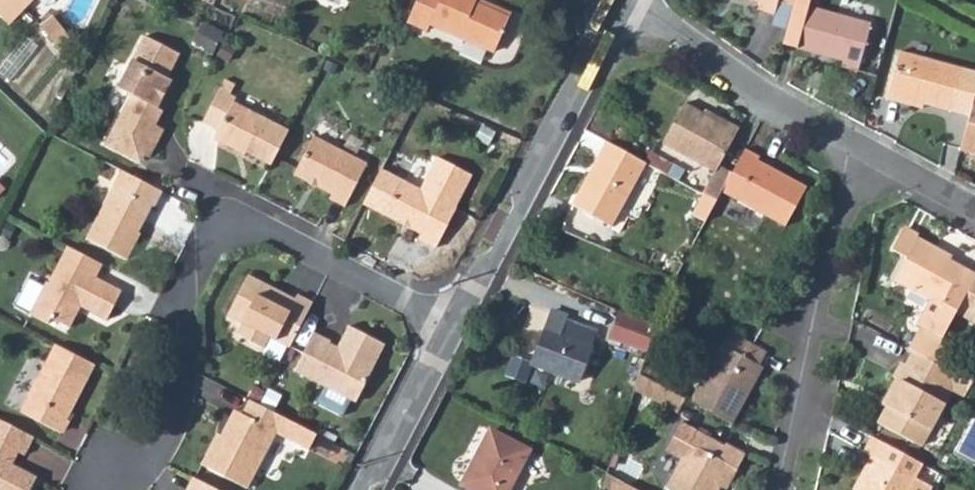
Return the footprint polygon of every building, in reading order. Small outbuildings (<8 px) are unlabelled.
[(4,22),(24,0),(0,0),(0,18),(4,22)] [(414,15),(435,24),(438,17),(501,43),(516,8),(496,0),(421,0),(414,15)] [(786,3),(800,7),(791,39),(838,52),(836,57),(853,61),(866,14),(815,0),(787,0),(786,3)] [(786,3),(777,35),(791,39),(800,7),(786,3)] [(52,45),(64,36),(46,15),(35,24),(52,45)] [(137,80),(110,133),(142,149),(146,141),(155,146),(169,117),(159,113),(155,110),(162,96),(178,65),(174,63),(186,38),(151,19),(124,74),(137,80)] [(215,51),(225,29),(205,19),(194,41),(215,51)] [(897,95),(899,90),(917,95),(965,107),(970,92),(974,73),(974,63),(894,42),(882,90),(897,95)] [(956,141),(974,146),(974,73),(970,92),(965,107),(956,141)] [(228,144),(269,166),(286,131),(230,103),(233,98),(217,90),(201,123),(216,131),(212,140),(226,147),(228,144)] [(899,90),(897,95),(916,99),(917,95),(899,90)] [(167,98),(162,96),(155,110),(159,113),(167,98)] [(713,162),(702,184),(716,192),(722,181),(730,164),(717,157),(735,120),(721,113),(719,116),(679,96),(659,135),(713,162)] [(645,153),(608,132),(599,148),(601,150),(589,170),(587,168),(572,195),(611,217),(645,153)] [(313,136),(293,175),(331,194),(330,197),(346,205),(366,164),(313,136)] [(730,164),(722,181),(787,214),(807,174),(758,150),(759,145),(743,137),(730,164)] [(655,148),(647,158),(667,172),(674,162),(655,148)] [(168,179),(127,159),(93,229),(133,249),(146,222),(144,221),(158,194),(160,195),(168,179)] [(375,171),(358,205),(416,234),(414,239),(431,248),(451,209),(450,208),(465,177),(431,159),(415,191),(375,171)] [(702,184),(692,204),(706,211),(716,192),(702,184)] [(902,255),(918,227),(903,219),(887,247),(902,255)] [(942,245),(944,241),(918,227),(902,255),(893,271),(930,291),(917,316),(920,318),(931,324),(924,335),(914,329),(907,340),(917,345),(930,352),(940,331),(941,329),(949,316),(955,303),(974,267),(974,263),(950,249),(942,245)] [(102,267),(108,253),(74,236),(55,273),(53,272),(37,304),(56,314),(59,308),(77,318),(87,296),(114,309),(128,280),(102,267)] [(944,241),(942,245),(950,249),(952,245),(944,241)] [(955,303),(968,310),(974,298),(974,267),(955,303)] [(285,346),(308,300),(293,292),(290,297),(243,274),(223,314),(239,322),(233,333),(259,346),(265,335),(285,346)] [(619,295),(611,322),(650,334),(658,307),(619,295)] [(590,347),(559,338),(565,321),(565,317),(551,312),(532,366),(580,381),(590,347)] [(920,318),(914,329),(924,335),(931,324),(920,318)] [(308,328),(289,366),(324,384),(316,399),(342,412),(350,397),(351,397),(380,340),(343,321),(330,347),(322,343),(325,337),(308,328)] [(565,321),(559,338),(590,347),(595,330),(565,321)] [(723,335),(691,394),(731,415),(764,358),(760,356),(732,340),(740,326),(734,323),(727,337),(723,335)] [(740,326),(732,340),(760,356),(767,342),(740,326)] [(940,331),(930,352),(942,358),(945,360),(948,355),(956,340),(940,331)] [(930,352),(917,345),(910,357),(923,365),(930,352)] [(92,366),(52,346),(18,413),(58,434),(75,400),(71,399),(76,389),(79,391),(92,366)] [(930,352),(923,365),(935,371),(942,358),(930,352)] [(902,372),(886,398),(877,413),(920,438),(951,381),(935,371),(923,365),(910,357),(901,353),(893,368),(896,369),(902,372)] [(960,368),(971,374),(973,375),(974,372),(974,356),(968,353),(963,363),(960,368)] [(948,355),(945,360),(960,368),(963,363),(948,355)] [(942,358),(935,371),(951,381),(963,387),(971,374),(960,368),(945,360),(942,358)] [(641,366),(636,383),(642,387),(649,371),(641,366)] [(896,369),(881,395),(886,398),(902,372),(896,369)] [(649,371),(642,387),(677,406),(685,391),(649,371)] [(79,391),(76,389),(71,399),(75,400),(79,391)] [(321,439),(329,424),(296,407),(272,395),(262,389),(254,403),(241,429),(234,425),(229,423),(213,455),(260,478),(288,422),(321,439)] [(254,403),(247,400),(234,425),(241,429),(254,403)] [(681,414),(666,441),(680,450),(664,479),(683,489),(711,489),(718,477),(729,457),(736,460),(744,445),(726,435),(724,438),(681,414)] [(466,472),(500,489),(509,489),(535,439),(494,418),(466,472)] [(0,420),(0,489),(26,489),(33,476),(8,463),(15,451),(21,454),(30,435),(0,420)] [(855,486),(853,489),(902,489),(913,471),(912,470),(919,455),(870,429),(862,443),(870,446),(859,465),(864,468),(855,486)] [(729,457),(718,477),(725,481),(736,460),(729,457)] [(859,465),(850,483),(855,486),(864,468),(859,465)] [(207,469),(198,486),(205,489),(249,489),(207,469)] [(605,488),(610,489),(623,489),(624,489),(629,479),(611,469),(605,488)] [(902,489),(924,489),(929,480),(913,471),(902,489)] [(624,489),(626,489),(639,489),(642,486),(629,479),(624,489)]
